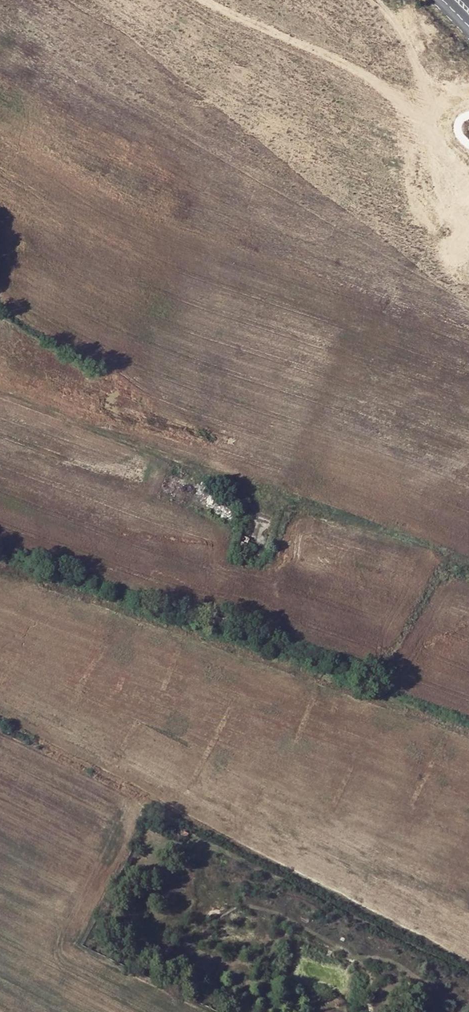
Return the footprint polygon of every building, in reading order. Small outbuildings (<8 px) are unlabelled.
[(227,549),(240,553),(244,538),(231,534),(227,549)]
